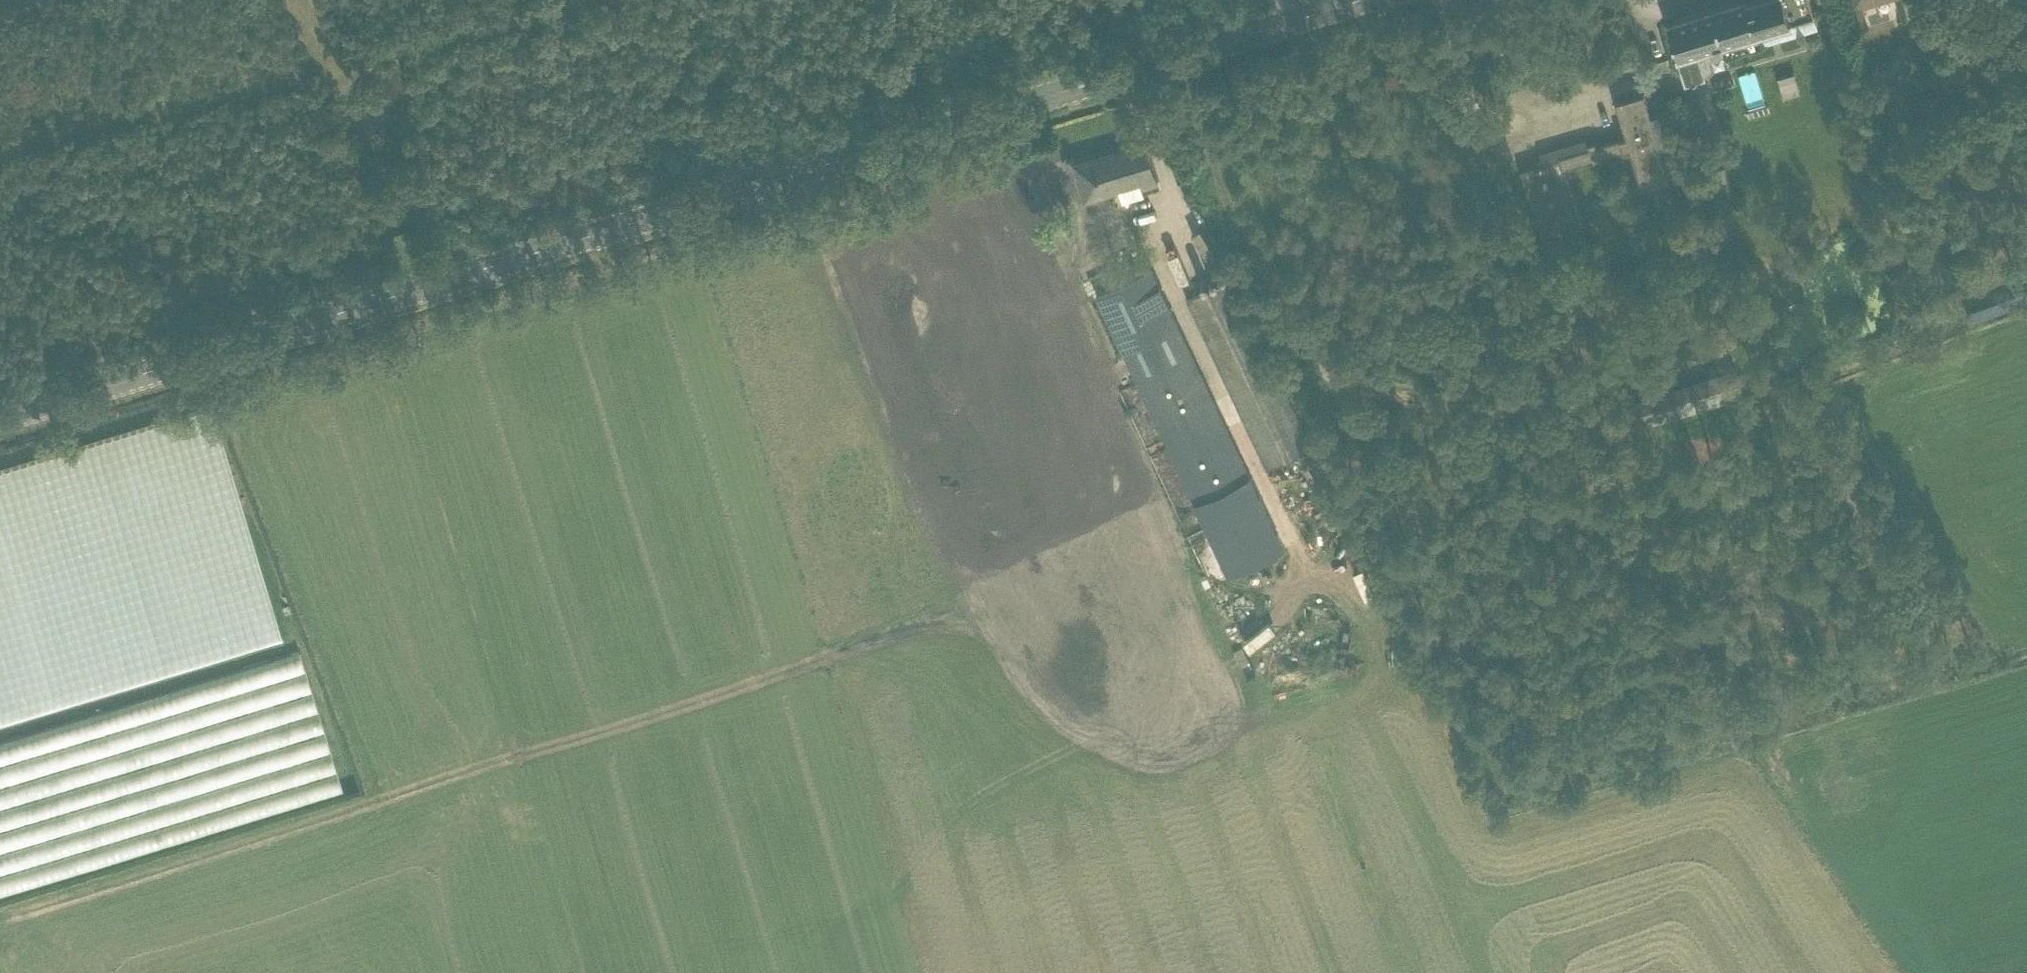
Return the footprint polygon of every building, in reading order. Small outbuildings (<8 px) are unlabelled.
[(1793,22),(1792,19),(1813,12),(1809,0),(1731,0),(1668,19),(1679,52),(1676,54),(1684,83),(1706,77),(1698,51),(1724,43),(1727,54),(1761,43),(1758,32),(1793,22)] [(1859,27),(1870,24),(1864,5),(1881,0),(1851,0),(1859,27)] [(1720,76),(1728,107),(1741,104),(1734,73),(1720,76)] [(1642,189),(1671,180),(1653,124),(1659,123),(1656,114),(1651,116),(1644,92),(1615,101),(1626,136),(1597,145),(1595,141),(1587,143),(1586,138),(1557,146),(1560,155),(1559,156),(1560,158),(1521,170),(1543,241),(1538,243),(1544,260),(1554,257),(1549,240),(1582,230),(1563,167),(1592,159),(1593,162),(1601,159),(1600,156),(1629,147),(1642,189)] [(1142,189),(1156,184),(1143,138),(1127,143),(1128,147),(1074,164),(1085,201),(1120,191),(1123,202),(1144,196),(1142,189)] [(1227,576),(1284,548),(1151,268),(1096,294),(1227,576)] [(61,704),(48,659),(82,650),(85,658),(56,666),(65,696),(226,651),(219,623),(245,616),(234,576),(53,628),(0,643),(0,721),(61,704)] [(296,652),(0,741),(0,899),(340,797),(296,652)]
